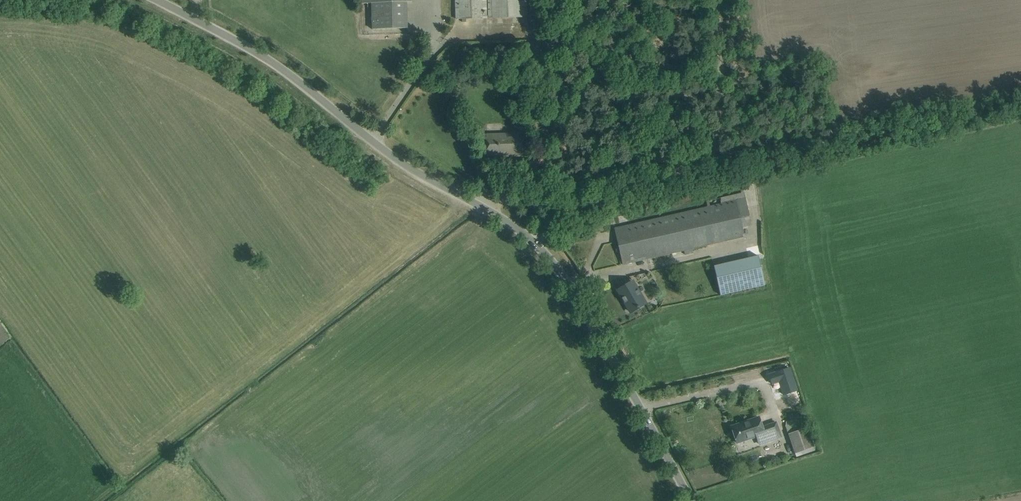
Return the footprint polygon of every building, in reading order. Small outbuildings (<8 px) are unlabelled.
[(411,0),(361,0),(361,4),(371,3),(372,30),(407,28),(406,2),(411,2),(411,0)] [(527,6),(526,0),(455,0),(456,9),(456,19),(487,18),(487,17),(492,17),(492,18),(527,16),(527,6)] [(487,155),(499,155),(499,157),(527,156),(526,134),(486,135),(487,155)] [(624,226),(614,228),(623,264),(632,262),(745,238),(742,228),(751,226),(744,192),(706,201),(707,207),(624,226)] [(757,256),(713,266),(720,297),(764,287),(757,256)] [(618,291),(630,312),(639,307),(646,303),(633,282),(618,291)] [(789,368),(769,375),(772,384),(779,382),(784,395),(797,391),(789,368)] [(737,443),(742,441),(757,436),(759,444),(782,436),(776,421),(762,426),(759,417),(731,426),(737,443)] [(795,454),(814,447),(804,420),(785,427),(795,454)]
